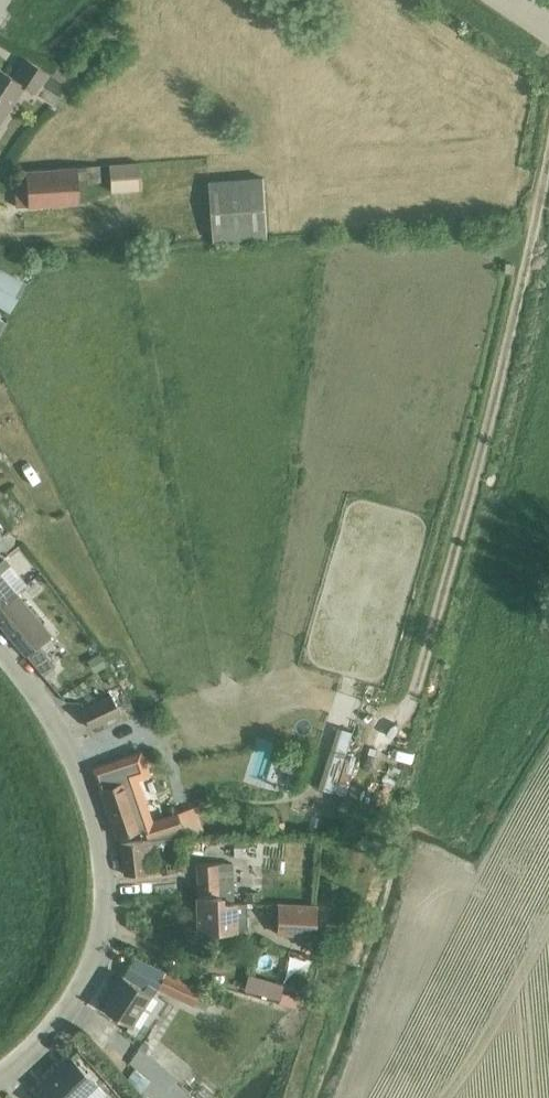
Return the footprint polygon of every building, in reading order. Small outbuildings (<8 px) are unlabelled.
[(48,74),(24,58),(12,77),(0,69),(0,121),(23,86),(35,93),(48,74)] [(141,190),(141,186),(140,164),(109,166),(111,192),(141,190)] [(99,166),(76,168),(25,171),(26,179),(14,180),(16,207),(79,203),(78,185),(101,182),(99,166)] [(209,182),(214,241),(267,237),(263,178),(209,182)] [(10,279),(0,297),(0,304),(10,309),(23,287),(10,279)] [(16,592),(24,585),(3,559),(0,562),(0,605),(16,592)] [(0,605),(0,625),(25,654),(50,634),(16,592),(0,605)] [(81,709),(89,728),(119,714),(111,695),(81,709)] [(353,732),(338,727),(319,787),(334,792),(353,732)] [(294,783),(302,764),(288,759),(280,777),(294,783)] [(125,789),(135,785),(157,778),(152,765),(119,777),(121,783),(101,790),(117,836),(138,828),(125,789)] [(147,839),(177,836),(180,835),(176,823),(163,825),(163,824),(145,826),(147,839)] [(177,836),(147,839),(120,843),(123,874),(154,870),(151,846),(169,844),(169,846),(178,844),(177,836)] [(196,864),(198,897),(215,896),(215,903),(233,903),(232,863),(196,864)] [(215,896),(198,897),(199,930),(247,929),(246,903),(233,903),(215,903),(215,896)] [(308,906),(271,903),(269,933),(307,935),(308,906)] [(204,1010),(212,993),(134,957),(122,976),(121,976),(101,1007),(129,1025),(149,993),(152,995),(156,988),(204,1010)] [(259,970),(253,986),(280,998),(287,982),(259,970)] [(282,999),(298,1005),(303,992),(286,987),(282,999)] [(52,1073),(41,1084),(44,1087),(34,1096),(36,1097),(81,1097),(95,1084),(69,1057),(52,1073)]
